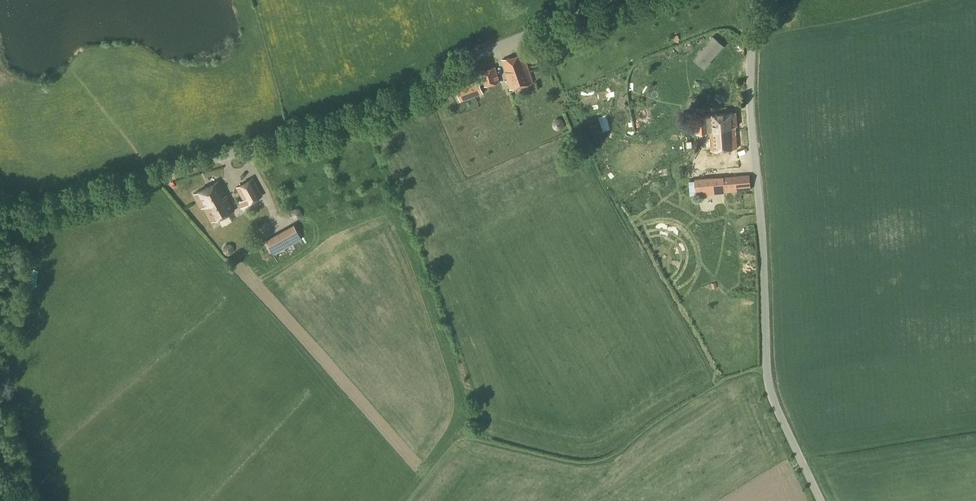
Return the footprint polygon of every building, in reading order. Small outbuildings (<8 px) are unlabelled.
[(709,41),(695,56),(707,67),(711,62),(710,61),(724,46),(712,36),(708,40),(709,41)] [(510,89),(532,83),(524,54),(502,60),(510,89)] [(484,86),(499,82),(495,67),(480,71),(484,86)] [(473,83),(456,89),(456,90),(460,100),(477,94),(482,92),(478,81),(473,83)] [(737,148),(735,126),(737,126),(736,113),(695,116),(696,133),(710,132),(711,150),(737,148)] [(665,180),(674,176),(671,169),(661,173),(665,180)] [(750,196),(750,190),(749,175),(695,179),(696,194),(737,191),(737,197),(750,196)] [(244,205),(262,196),(252,177),(235,187),(244,205)] [(234,210),(218,181),(194,194),(201,207),(204,206),(212,222),(234,210)] [(273,254),(301,239),(292,224),(265,240),(273,254)] [(265,234),(274,230),(271,225),(262,229),(265,234)]
